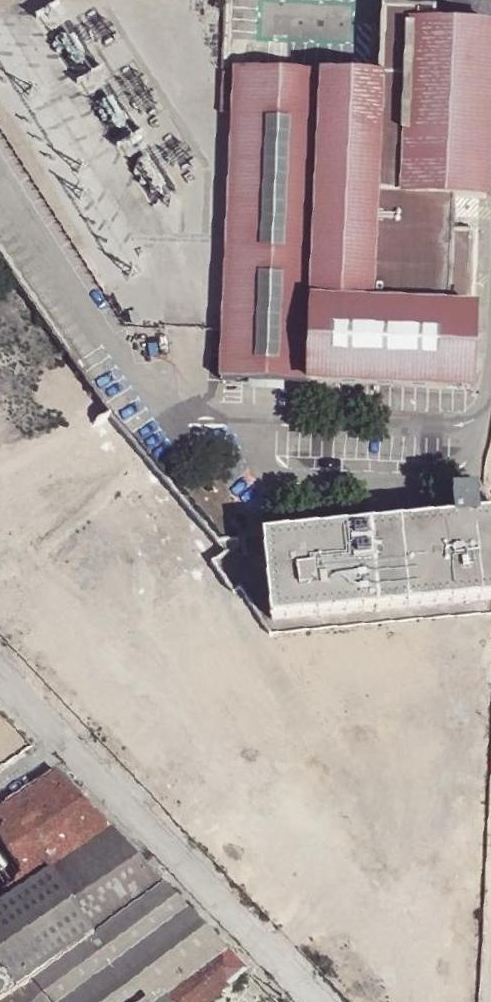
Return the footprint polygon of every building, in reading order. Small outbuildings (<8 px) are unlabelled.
[(449,197),(487,199),(490,134),(490,124),(490,26),(435,23),(435,10),(383,7),(380,75),(374,193),(449,197)] [(309,382),(308,299),(319,72),(236,69),(235,72),(234,114),(224,331),(222,378),(278,381),(309,382)] [(221,113),(234,114),(235,72),(222,72),(221,113)] [(443,308),(447,227),(449,197),(374,193),(380,75),(319,72),(308,299),(443,308)] [(443,308),(472,309),(476,228),(447,227),(443,308)] [(476,310),(472,309),(443,308),(308,299),(309,382),(424,388),(463,389),(472,389),(476,310)] [(87,426),(16,307),(0,317),(0,479),(87,426)] [(454,517),(477,514),(475,491),(452,492),(454,517)] [(477,514),(454,517),(336,528),(311,530),(262,534),(262,536),(271,620),(490,599),(490,513),(477,514)] [(310,522),(311,530),(336,528),(335,520),(310,522)] [(33,748),(0,713),(0,769),(33,748)]
